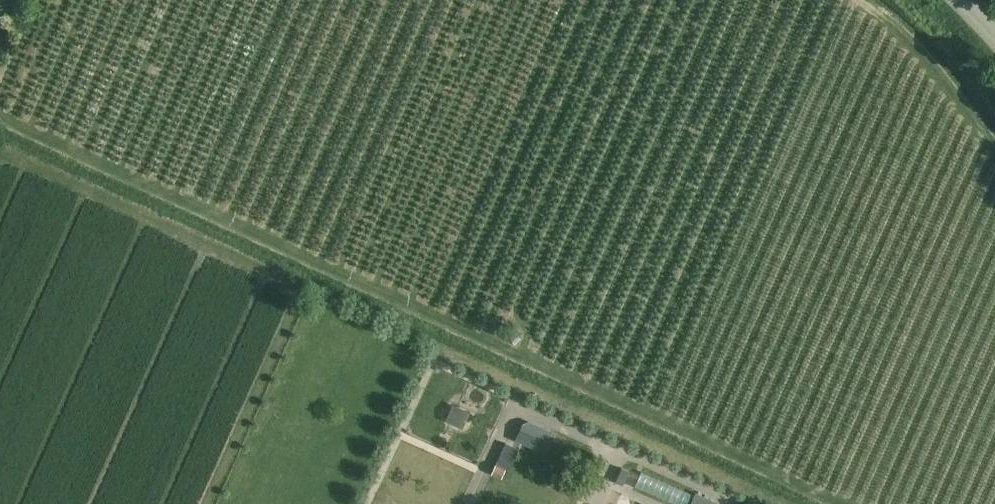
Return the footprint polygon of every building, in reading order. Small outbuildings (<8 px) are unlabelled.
[(5,83),(12,68),(0,63),(0,81),(5,83)] [(462,427),(469,413),(452,405),(446,420),(462,427)] [(515,439),(541,451),(551,431),(525,419),(515,439)] [(518,449),(505,442),(491,473),(502,478),(502,477),(504,478),(518,449)] [(644,475),(650,459),(640,456),(634,472),(644,475)] [(622,485),(629,471),(622,468),(615,481),(622,485)] [(717,502),(696,492),(690,503),(716,503),(717,502)]
